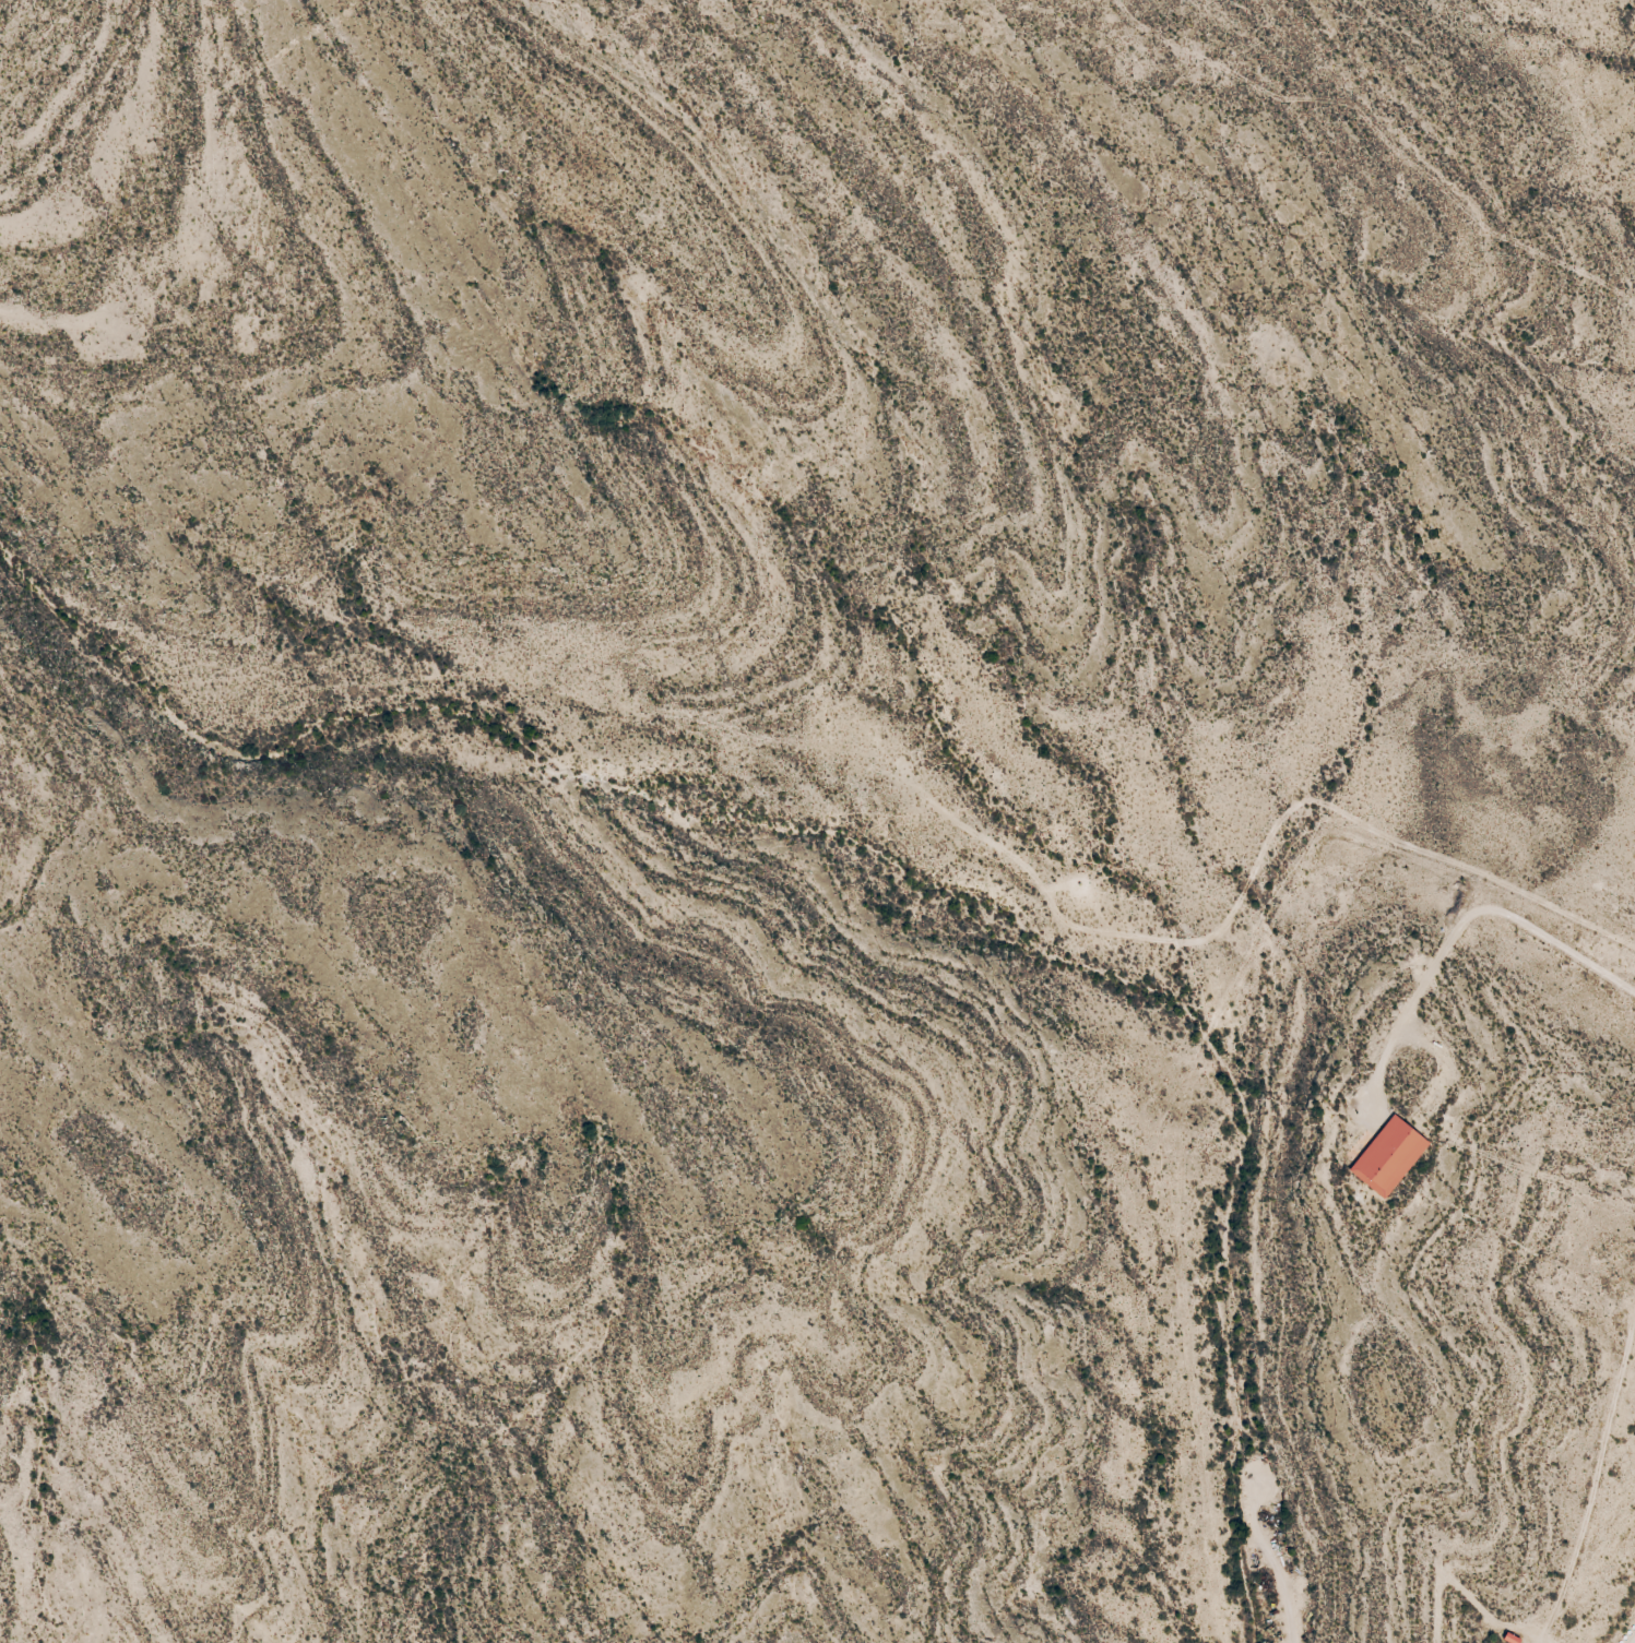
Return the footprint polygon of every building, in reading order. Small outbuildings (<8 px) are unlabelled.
[(1378,1137),(1350,1171),(1384,1199),(1426,1147),(1415,1138),(1401,1155),(1378,1137)]
